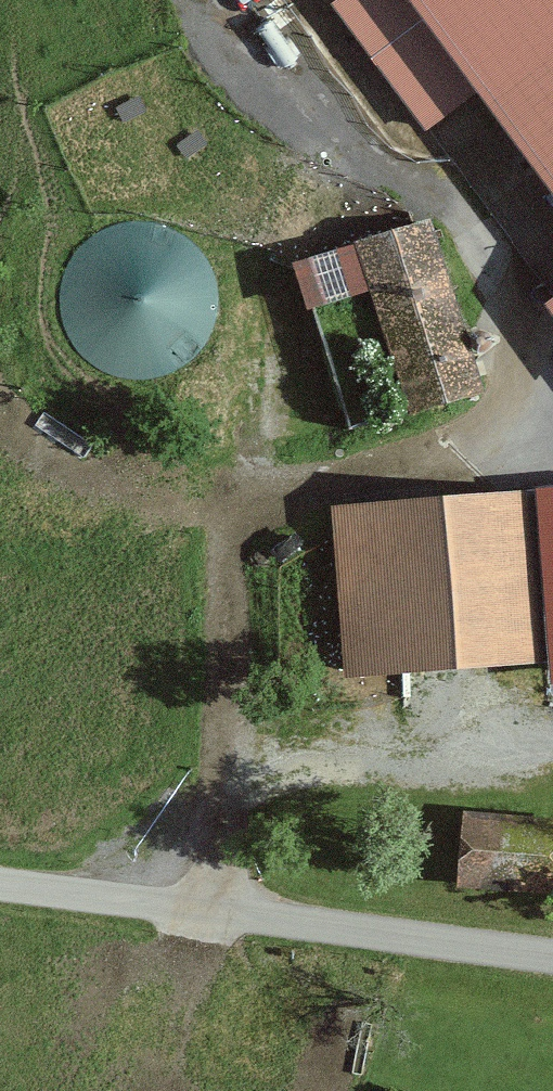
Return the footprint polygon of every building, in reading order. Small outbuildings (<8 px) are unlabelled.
[(426,122),(489,75),(425,0),(334,0),(426,122)] [(489,75),(552,160),(552,0),(425,0),(489,75)] [(215,327),(220,301),(216,274),(203,250),(183,232),(158,222),(131,220),(105,228),(84,242),(69,263),(61,287),(61,313),(69,337),(84,357),(106,372),(130,379),(156,378),(181,368),(202,351),(215,327)] [(477,397),(425,225),(350,248),(402,420),(477,397)] [(550,288),(543,293),(552,306),(552,285),(550,288)] [(333,688),(552,668),(552,667),(537,492),(317,512),(333,688)] [(466,812),(460,885),(552,891),(552,818),(466,812)]
